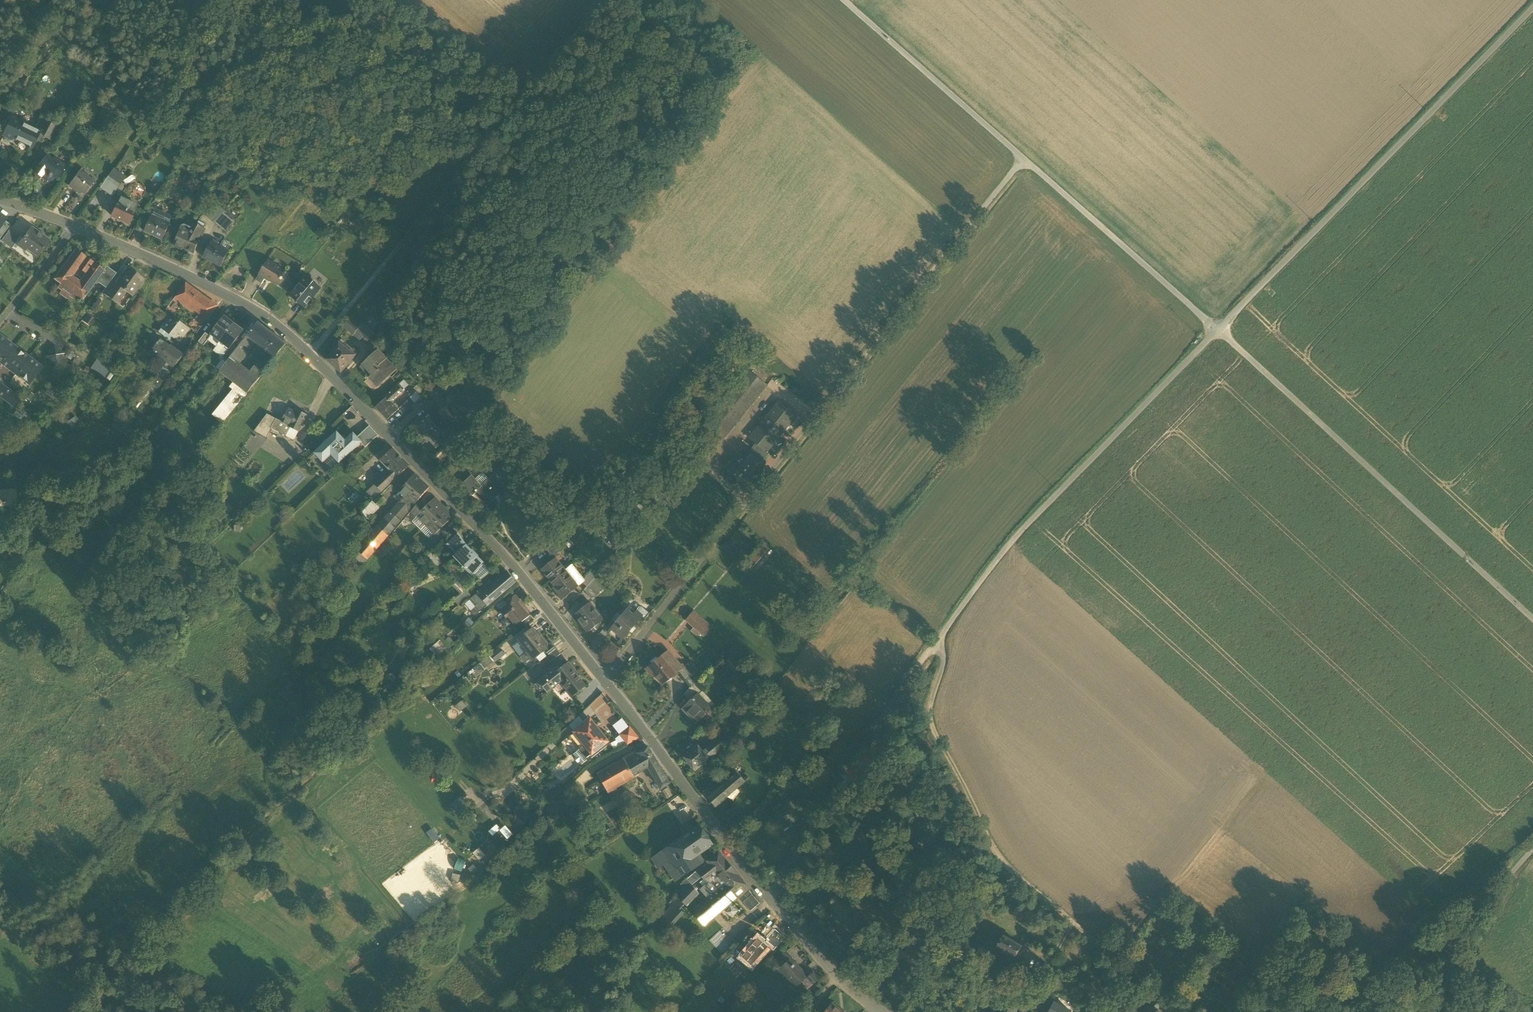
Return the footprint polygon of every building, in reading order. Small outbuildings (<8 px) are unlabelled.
[(43,115),(35,130),(39,132),(39,133),(44,135),(43,137),(52,141),(61,124),(43,115)] [(35,139),(39,133),(39,132),(35,130),(11,118),(3,136),(11,140),(12,138),(32,147),(35,139)] [(39,133),(35,139),(41,142),(43,137),(44,135),(39,133)] [(54,177),(56,179),(63,169),(58,165),(60,162),(54,158),(52,161),(45,156),(41,162),(39,165),(34,172),(35,173),(35,174),(39,177),(40,176),(41,177),(42,175),(48,178),(50,178),(52,176),(54,177)] [(113,168),(109,175),(121,184),(126,177),(113,168)] [(78,191),(84,195),(93,182),(78,172),(68,187),(77,193),(78,191)] [(99,189),(112,197),(121,184),(109,175),(99,189)] [(111,217),(128,224),(136,206),(119,199),(111,217)] [(327,200),(325,206),(332,210),(330,214),(335,216),(340,206),(327,200)] [(235,223),(224,214),(226,211),(217,204),(208,215),(217,222),(215,224),(226,233),(235,223)] [(144,217),(150,220),(152,216),(153,216),(156,210),(150,207),(144,217)] [(156,210),(153,216),(152,216),(150,220),(145,232),(164,240),(171,224),(170,224),(173,217),(156,209),(156,210)] [(369,221),(360,215),(354,224),(362,230),(369,221)] [(0,227),(0,239),(10,225),(4,221),(0,227)] [(184,249),(194,253),(201,236),(205,229),(199,225),(194,233),(182,227),(174,245),(176,245),(176,248),(181,250),(184,249)] [(18,245),(36,259),(49,242),(30,228),(18,245)] [(0,241),(11,249),(19,237),(8,230),(0,241)] [(205,259),(221,267),(229,253),(218,247),(220,244),(214,241),(205,259)] [(92,264),(91,265),(86,272),(88,274),(80,286),(69,277),(77,265),(80,267),(85,260),(85,259),(83,258),(84,256),(75,249),(53,279),(60,284),(57,288),(73,300),(80,291),(86,296),(96,282),(104,271),(103,270),(95,264),(94,266),(92,264)] [(80,267),(86,272),(91,265),(85,260),(80,267)] [(267,279),(278,286),(281,281),(282,282),(283,280),(282,279),(286,275),(279,270),(280,270),(269,262),(264,270),(270,274),(267,279)] [(96,282),(105,288),(111,280),(116,274),(106,266),(103,270),(104,271),(96,282)] [(106,296),(114,303),(123,291),(131,296),(143,279),(127,267),(116,283),(106,296)] [(256,281),(262,285),(267,279),(270,274),(264,270),(256,281)] [(281,281),(278,286),(286,292),(295,281),(286,275),(282,279),(283,280),(282,282),(281,281)] [(291,296),(305,308),(321,289),(306,277),(291,296)] [(116,283),(111,280),(105,288),(102,293),(106,296),(116,283)] [(176,297),(181,300),(190,287),(186,284),(176,297)] [(181,300),(208,320),(211,316),(206,312),(213,303),(190,287),(181,300)] [(80,291),(73,300),(79,305),(86,296),(80,291)] [(206,312),(211,316),(218,307),(213,303),(206,312)] [(87,313),(82,320),(89,326),(94,319),(87,313)] [(357,325),(360,327),(362,323),(353,315),(350,319),(354,322),(356,320),(359,323),(357,325)] [(174,336),(179,340),(187,330),(170,317),(162,327),(174,336)] [(221,322),(212,334),(221,341),(234,324),(225,317),(221,322)] [(353,335),(357,330),(360,327),(357,325),(359,323),(356,320),(354,322),(350,319),(343,327),(353,335)] [(271,333),(266,328),(258,322),(247,336),(255,342),(260,347),(275,358),(286,344),(271,333)] [(362,323),(360,327),(357,330),(364,337),(370,330),(362,323)] [(244,331),(234,324),(221,341),(230,348),(233,344),(239,336),(244,331)] [(174,336),(162,327),(158,332),(170,341),(174,336)] [(357,330),(353,335),(361,341),(364,337),(357,330)] [(361,341),(366,345),(375,334),(370,330),(364,337),(361,341)] [(199,342),(204,346),(208,340),(211,337),(210,336),(206,333),(199,342)] [(217,347),(221,341),(212,334),(211,334),(210,336),(211,337),(208,340),(217,347)] [(230,358),(239,365),(251,350),(250,349),(255,342),(247,336),(238,348),(230,358)] [(450,339),(441,336),(437,347),(446,350),(450,339)] [(2,364),(14,348),(0,337),(0,362),(2,364)] [(230,348),(221,341),(217,347),(214,350),(222,357),(230,348)] [(153,353),(161,359),(162,357),(169,348),(161,342),(153,353)] [(328,359),(341,372),(355,356),(347,349),(340,343),(333,351),(334,352),(328,359)] [(222,357),(228,362),(230,358),(238,348),(233,344),(230,348),(222,357)] [(54,346),(46,357),(56,364),(64,354),(54,346)] [(169,348),(162,357),(168,362),(174,366),(183,356),(170,346),(169,348)] [(347,349),(355,356),(357,353),(349,347),(347,349)] [(2,364),(16,374),(28,358),(14,348),(2,364)] [(74,353),(68,350),(64,357),(70,360),(74,353)] [(369,378),(378,388),(397,370),(378,350),(362,364),(371,375),(369,378)] [(41,368),(28,358),(16,374),(29,384),(41,368)] [(236,384),(240,386),(245,391),(247,392),(248,393),(258,380),(250,373),(239,365),(230,358),(228,362),(227,363),(220,371),(236,384)] [(258,363),(266,370),(270,364),(262,358),(258,363)] [(97,359),(90,368),(103,378),(111,369),(97,359)] [(216,368),(220,371),(227,363),(223,360),(216,368)] [(158,388),(174,366),(168,362),(151,384),(158,388)] [(748,370),(767,386),(773,378),(754,362),(748,370)] [(258,363),(250,373),(258,380),(266,370),(258,363)] [(124,377),(138,387),(144,378),(130,368),(124,377)] [(713,431),(724,440),(761,393),(761,394),(767,386),(748,370),(704,424),(707,426),(713,431)] [(404,389),(409,385),(404,380),(399,384),(404,389)] [(414,389),(417,392),(421,396),(424,394),(422,393),(426,389),(420,383),(414,389)] [(223,423),(247,392),(245,391),(242,395),(236,391),(240,386),(236,384),(212,415),(223,423)] [(13,406),(18,399),(0,385),(0,396),(13,406)] [(242,395),(245,391),(240,386),(236,391),(242,395)] [(386,397),(391,403),(403,392),(397,386),(385,397),(386,397)] [(49,388),(45,393),(51,397),(55,393),(49,388)] [(24,396),(30,400),(34,395),(28,391),(24,396)] [(428,399),(432,404),(442,397),(437,391),(428,399)] [(419,399),(421,396),(417,392),(409,399),(414,404),(419,399)] [(375,407),(386,420),(398,410),(391,403),(386,397),(375,407)] [(400,408),(405,412),(414,404),(409,399),(400,408)] [(779,402),(764,420),(749,439),(760,447),(766,452),(767,452),(781,434),(796,416),(779,402)] [(288,409),(282,422),(281,423),(290,428),(298,432),(306,416),(297,411),(296,413),(294,412),(288,409)] [(430,433),(439,443),(452,431),(432,409),(413,427),(420,434),(425,429),(430,433)] [(253,432),(266,438),(272,429),(271,428),(275,419),(266,414),(256,428),(253,432)] [(76,416),(66,423),(72,431),(81,424),(76,416)] [(272,429),(285,437),(290,428),(281,423),(282,422),(276,419),(275,419),(271,428),(272,429)] [(361,443),(366,448),(379,435),(370,426),(358,437),(363,442),(361,443)] [(298,432),(290,428),(285,437),(293,441),(298,432)] [(425,429),(420,434),(424,438),(430,433),(425,429)] [(331,455),(339,464),(361,443),(363,442),(358,437),(354,433),(346,440),(337,432),(314,453),(323,463),(331,455)] [(760,447),(756,452),(753,455),(754,456),(761,462),(764,458),(768,453),(767,452),(766,452),(760,447)] [(510,449),(504,455),(509,460),(515,455),(510,449)] [(388,472),(394,479),(408,466),(393,450),(382,460),(391,470),(388,472)] [(727,468),(745,483),(762,463),(761,462),(754,456),(753,455),(751,454),(748,457),(741,451),(727,468)] [(43,480),(52,468),(47,464),(37,476),(43,480)] [(362,468),(355,476),(358,480),(366,473),(362,468)] [(375,485),(381,491),(394,479),(388,472),(375,485)] [(496,472),(492,476),(500,484),(504,481),(496,472)] [(483,473),(475,480),(477,482),(481,486),(489,479),(483,473)] [(506,479),(514,487),(514,486),(515,486),(518,483),(511,474),(506,479)] [(43,480),(37,476),(36,475),(26,490),(33,495),(43,480)] [(405,497),(413,505),(427,488),(414,475),(399,490),(405,497)] [(475,496),(478,493),(477,492),(482,488),(481,486),(477,482),(475,480),(472,476),(462,485),(473,497),(475,495),(475,496)] [(489,479),(481,486),(482,488),(477,492),(478,493),(487,504),(498,494),(501,497),(507,491),(508,492),(514,487),(506,479),(504,481),(500,484),(492,476),(489,479)] [(381,491),(375,485),(367,492),(374,500),(382,493),(381,491)] [(374,503),(378,507),(386,500),(381,495),(374,503)] [(405,497),(385,519),(395,527),(413,505),(405,497)] [(418,516),(427,524),(445,507),(440,502),(438,504),(433,500),(425,508),(418,515),(418,516)] [(227,502),(218,510),(226,518),(235,510),(227,502)] [(378,507),(374,503),(373,502),(362,513),(368,519),(380,509),(378,507)] [(411,512),(416,517),(418,516),(418,515),(425,508),(419,502),(411,512)] [(652,504),(636,518),(641,525),(658,512),(652,504)] [(449,512),(445,507),(427,524),(436,534),(443,527),(451,518),(447,514),(449,512)] [(421,530),(427,524),(418,516),(416,517),(412,521),(421,530)] [(387,536),(395,527),(385,519),(378,528),(387,536)] [(620,525),(629,531),(631,528),(623,522),(620,525)] [(613,528),(609,523),(601,533),(606,537),(613,528)] [(427,524),(421,530),(430,539),(433,535),(436,534),(427,524)] [(433,535),(440,542),(448,533),(443,527),(436,534),(433,535)] [(387,536),(378,528),(370,537),(375,541),(379,545),(387,536)] [(446,545),(456,554),(466,544),(458,533),(446,545)] [(355,563),(362,555),(375,541),(370,537),(369,536),(350,558),(355,563)] [(379,545),(375,541),(362,555),(367,560),(379,545)] [(545,550),(551,557),(560,549),(553,541),(545,550)] [(472,576),(473,575),(483,563),(484,562),(466,544),(456,554),(453,557),(455,559),(471,575),(472,576)] [(746,564),(756,573),(774,552),(764,544),(746,564)] [(378,552),(384,557),(390,550),(384,545),(378,552)] [(433,551),(427,556),(436,568),(442,563),(433,551)] [(360,567),(367,560),(362,555),(355,563),(360,567)] [(541,570),(550,582),(568,567),(566,564),(563,567),(556,558),(541,570)] [(470,576),(471,575),(455,559),(445,564),(450,571),(448,573),(447,574),(456,584),(458,582),(466,590),(467,591),(476,583),(470,576)] [(491,571),(483,563),(473,575),(479,581),(491,571)] [(572,564),(569,568),(566,571),(578,586),(582,583),(585,581),(584,579),(572,564)] [(569,568),(568,567),(550,582),(554,587),(553,588),(562,600),(579,587),(578,586),(566,571),(569,568)] [(596,576),(590,572),(584,579),(585,581),(582,583),(587,587),(594,579),(596,576)] [(476,593),(477,594),(486,606),(515,584),(507,573),(495,582),(496,584),(490,588),(488,585),(476,593)] [(603,589),(594,579),(587,587),(584,590),(591,599),(603,589)] [(458,582),(456,584),(453,587),(461,595),(466,590),(458,582)] [(454,600),(458,605),(461,603),(471,595),(467,591),(466,590),(461,595),(454,600)] [(327,591),(320,598),(326,603),(333,596),(327,591)] [(481,610),(486,606),(477,594),(471,598),(481,610)] [(509,616),(517,626),(523,621),(524,623),(531,617),(518,602),(520,600),(516,595),(507,603),(509,605),(501,611),(507,618),(509,616)] [(804,599),(800,605),(809,611),(815,600),(810,597),(807,601),(804,599)] [(575,616),(588,632),(601,621),(588,605),(575,616)] [(638,609),(635,613),(629,608),(618,622),(608,633),(608,634),(619,643),(640,618),(644,621),(648,615),(641,609),(638,609)] [(686,621),(704,636),(712,628),(701,618),(694,612),(686,621)] [(462,625),(467,631),(475,624),(469,618),(462,625)] [(600,633),(605,638),(608,634),(608,633),(618,622),(613,618),(603,630),(600,633)] [(532,660),(533,660),(536,657),(543,652),(549,647),(542,638),(540,640),(533,630),(520,640),(529,651),(527,653),(532,660)] [(430,649),(438,658),(448,649),(440,640),(430,649)] [(512,647),(520,658),(527,653),(529,651),(520,640),(512,647)] [(543,652),(546,656),(556,649),(553,644),(549,647),(543,652)] [(496,662),(505,653),(500,647),(490,655),(496,662)] [(561,655),(556,649),(546,656),(551,663),(561,655)] [(667,651),(662,656),(677,674),(679,673),(678,672),(685,667),(683,664),(680,667),(667,651)] [(540,662),(546,656),(543,652),(536,657),(540,662)] [(526,665),(532,660),(527,653),(520,658),(526,665)] [(663,685),(677,674),(662,656),(646,669),(653,676),(655,675),(663,685)] [(725,662),(734,673),(739,669),(730,658),(725,662)] [(689,663),(700,677),(702,675),(691,662),(689,663)] [(679,673),(691,687),(693,684),(700,677),(689,663),(685,667),(678,672),(679,673)] [(559,681),(573,699),(586,688),(577,678),(579,676),(569,664),(555,675),(552,672),(539,683),(548,694),(554,689),(552,687),(559,681)] [(386,674),(384,679),(387,684),(394,683),(396,678),(393,673),(386,674)] [(839,684),(845,690),(851,685),(854,681),(847,675),(843,679),(839,684)] [(427,678),(420,680),(422,688),(429,686),(427,678)] [(701,693),(693,684),(691,687),(684,694),(691,701),(697,695),(698,696),(701,693)] [(702,691),(701,693),(698,696),(704,702),(702,704),(709,711),(711,708),(715,705),(702,691)] [(754,703),(759,708),(764,701),(761,699),(757,693),(753,696),(756,701),(754,703)] [(683,709),(696,722),(702,717),(709,711),(702,704),(704,702),(698,696),(697,695),(691,701),(683,709)] [(462,701),(455,706),(460,712),(466,707),(462,701)] [(702,717),(708,723),(717,714),(711,708),(709,711),(702,717)] [(575,732),(585,724),(578,716),(569,725),(575,732)] [(580,749),(587,758),(608,742),(590,719),(585,724),(575,732),(585,745),(580,749)] [(625,742),(627,745),(639,738),(630,726),(619,734),(625,742)] [(625,742),(619,734),(614,738),(620,746),(625,742)] [(701,752),(707,759),(724,747),(719,740),(701,752)] [(683,756),(696,772),(708,761),(707,759),(701,752),(695,745),(683,756)] [(648,747),(637,754),(636,752),(624,759),(625,760),(599,774),(610,794),(616,788),(634,778),(634,777),(648,768),(657,762),(648,747)] [(585,759),(587,758),(580,749),(574,754),(576,757),(576,758),(579,762),(580,762),(582,764),(587,760),(585,759)] [(433,759),(432,769),(445,772),(447,761),(433,759)] [(648,768),(661,789),(670,783),(657,762),(648,768)] [(718,804),(719,804),(728,796),(733,800),(735,798),(736,797),(737,795),(738,794),(740,792),(737,789),(743,784),(742,783),(736,775),(735,775),(732,778),(726,774),(720,783),(722,786),(711,796),(712,796),(718,804)] [(737,774),(736,775),(742,783),(744,781),(737,774)] [(462,796),(458,798),(468,810),(471,807),(462,796)] [(718,804),(712,796),(709,798),(716,806),(718,804)] [(464,813),(468,810),(458,798),(450,805),(458,815),(462,811),(464,813)] [(789,806),(792,811),(796,808),(790,799),(781,805),(784,809),(789,806)] [(777,823),(784,832),(793,826),(791,824),(798,820),(792,811),(789,806),(784,809),(775,815),(779,822),(777,823)] [(518,809),(515,819),(522,822),(525,812),(518,809)] [(496,825),(488,831),(492,837),(493,835),(500,830),(501,830),(496,825)] [(683,836),(697,856),(713,845),(700,825),(683,836)] [(506,826),(501,830),(500,830),(503,835),(507,840),(513,835),(506,826)] [(427,833),(434,843),(439,839),(432,829),(427,833)] [(500,830),(493,835),(497,840),(503,835),(500,830)] [(662,851),(681,878),(701,863),(697,856),(683,836),(662,851)] [(479,848),(473,853),(479,860),(485,855),(479,848)] [(681,878),(662,851),(651,859),(658,869),(663,866),(675,882),(681,878)] [(701,875),(709,883),(719,874),(739,898),(749,889),(718,852),(703,865),(697,870),(701,875)] [(473,865),(468,869),(472,875),(478,870),(473,865)] [(697,870),(687,879),(691,884),(701,875),(697,870)] [(461,875),(453,873),(451,881),(459,883),(461,875)] [(720,914),(739,898),(719,874),(709,883),(705,887),(712,895),(707,899),(720,914)] [(699,893),(691,884),(687,879),(681,884),(686,890),(679,899),(686,906),(699,893)] [(743,902),(750,911),(760,903),(749,891),(745,895),(747,898),(743,902)] [(692,912),(705,927),(720,914),(707,899),(692,912)] [(673,905),(668,910),(677,918),(682,912),(673,905)] [(963,918),(968,921),(974,911),(969,907),(963,918)] [(678,918),(677,918),(668,910),(664,915),(674,923),(678,918)] [(785,938),(775,929),(764,942),(769,947),(773,951),(785,938)] [(950,939),(952,941),(959,931),(957,929),(950,939)] [(1006,954),(1013,958),(1016,953),(1018,955),(1022,947),(1020,946),(1021,946),(1003,936),(995,948),(993,951),(1001,956),(1002,955),(1005,957),(1006,954)] [(741,957),(751,967),(769,947),(764,942),(758,937),(741,957)] [(775,966),(778,969),(790,959),(787,955),(775,966)] [(751,967),(741,957),(735,964),(746,974),(751,967)] [(795,988),(801,982),(807,977),(806,977),(790,959),(778,969),(795,988)] [(812,972),(806,977),(807,977),(801,982),(807,988),(813,983),(818,978),(812,972)] [(1158,1011),(1159,1003),(1158,1002),(1149,1000),(1147,1001),(1146,1008),(1142,1011),(1159,1011),(1158,1011)] [(1049,1011),(1070,1011),(1071,1011),(1054,1002),(1049,1011)] [(832,1003),(824,1011),(843,1011),(832,1003)]
